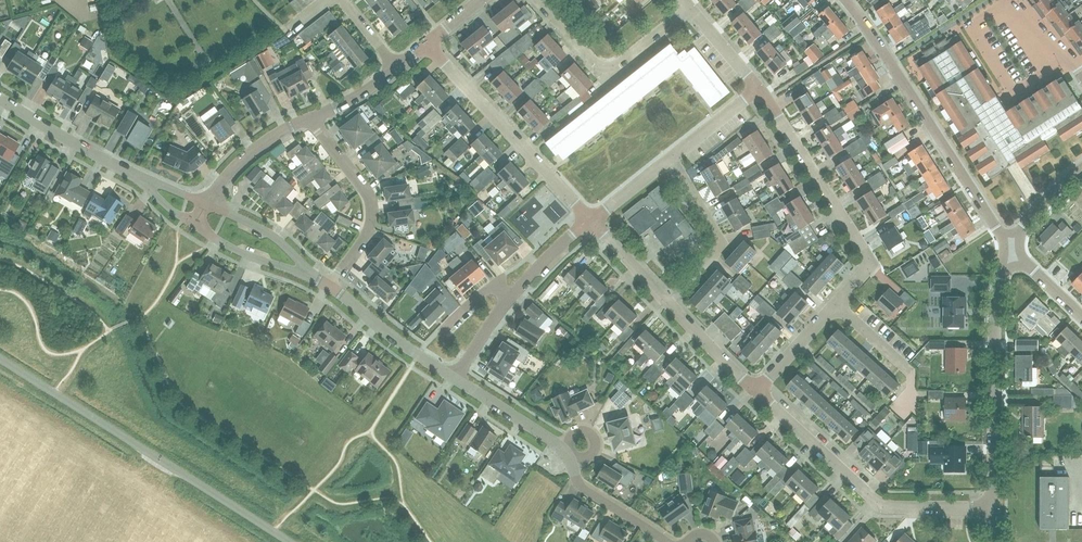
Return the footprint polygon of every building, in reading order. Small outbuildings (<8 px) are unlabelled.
[(295,0),(294,0),(290,3),(298,13),(302,10),(295,0)] [(304,0),(295,0),(302,10),(308,5),(304,0)] [(377,16),(390,5),(386,0),(375,0),(369,5),(377,16)] [(588,4),(595,12),(600,7),(594,0),(592,0),(588,4)] [(628,4),(636,13),(650,1),(649,0),(633,0),(628,4)] [(717,5),(726,16),(738,5),(733,0),(723,0),(717,5)] [(754,0),(743,0),(739,4),(744,9),(754,0)] [(744,9),(747,13),(758,4),(754,0),(744,9)] [(805,9),(816,0),(797,0),(805,9)] [(959,4),(964,9),(974,0),(955,0),(959,4)] [(1034,9),(1036,7),(1035,7),(1045,0),(1028,0),(1034,9)] [(1036,7),(1043,18),(1045,17),(1045,16),(1058,7),(1058,6),(1054,0),(1045,0),(1035,7),(1036,7)] [(1045,16),(1045,17),(1053,27),(1055,26),(1054,26),(1068,16),(1063,9),(1068,6),(1065,1),(1058,6),(1058,7),(1045,16)] [(525,6),(520,10),(514,2),(503,11),(517,29),(533,16),(525,6)] [(414,3),(410,6),(416,13),(420,10),(414,3)] [(900,12),(902,11),(907,8),(904,3),(897,7),(900,12)] [(890,4),(877,12),(884,23),(897,14),(896,14),(900,12),(897,7),(893,9),(890,4)] [(377,16),(385,26),(398,16),(390,5),(377,16)] [(900,12),(896,14),(897,14),(899,19),(904,15),(909,12),(907,8),(902,11),(900,12)] [(818,30),(822,35),(839,21),(829,9),(820,16),(826,23),(818,30)] [(325,14),(333,24),(337,21),(329,11),(325,14)] [(517,29),(503,11),(492,19),(503,33),(513,24),(517,29)] [(770,12),(763,18),(769,24),(776,18),(770,12)] [(947,13),(940,20),(944,23),(950,16),(947,13)] [(333,24),(325,14),(320,18),(328,28),(333,24)] [(733,25),(742,35),(754,24),(745,14),(733,25)] [(795,14),(782,25),(788,32),(801,21),(795,14)] [(903,25),(897,14),(884,23),(891,33),(903,25)] [(1054,26),(1055,26),(1062,36),(1064,35),(1077,25),(1070,14),(1068,16),(1054,26)] [(605,15),(601,19),(604,23),(605,24),(609,20),(605,15)] [(407,27),(398,16),(385,26),(394,37),(407,27)] [(328,28),(320,18),(315,22),(322,32),(328,28)] [(891,33),(898,44),(911,36),(915,42),(932,31),(927,24),(929,23),(926,18),(921,21),(921,20),(907,30),(903,25),(891,33)] [(778,21),(775,24),(764,33),(769,38),(779,29),(778,29),(782,25),(778,21)] [(849,32),(839,21),(822,35),(828,42),(836,35),(840,40),(849,32)] [(322,32),(315,22),(309,26),(317,36),(322,32)] [(1064,35),(1072,45),(1074,44),(1073,44),(1081,38),(1081,27),(1079,23),(1077,25),(1064,35)] [(754,24),(742,35),(751,45),(763,35),(754,24)] [(317,36),(309,26),(304,30),(312,40),(317,36)] [(338,47),(351,37),(342,26),(329,36),(338,47)] [(794,38),(803,31),(799,26),(790,33),(794,38)] [(483,27),(472,35),(483,49),(494,40),(483,27)] [(779,29),(769,38),(773,43),(783,34),(779,29)] [(312,40),(304,30),(298,35),(306,45),(312,40)] [(528,34),(515,44),(519,49),(532,39),(528,34)] [(472,35),(462,44),(472,57),(479,52),(483,57),(487,53),(483,49),(472,35)] [(536,47),(545,57),(557,46),(548,35),(536,47)] [(947,38),(938,44),(946,56),(950,54),(967,80),(966,81),(986,112),(1000,102),(957,35),(947,41),(946,40),(947,39),(947,38)] [(810,45),(802,36),(795,42),(803,51),(810,45)] [(85,37),(80,46),(87,50),(93,42),(85,37)] [(338,47),(346,58),(359,47),(351,37),(338,47)] [(1074,44),(1081,55),(1081,54),(1081,38),(1073,44),(1074,44)] [(515,44),(509,49),(517,59),(536,44),(532,39),(519,49),(515,44)] [(0,46),(0,57),(2,58),(12,44),(5,40),(1,47),(0,46)] [(319,51),(327,44),(324,40),(316,47),(319,51)] [(278,41),(273,44),(276,50),(281,47),(278,41)] [(20,77),(34,54),(29,51),(25,58),(18,53),(22,47),(15,42),(6,57),(13,61),(7,70),(20,77)] [(758,54),(767,65),(779,54),(770,44),(758,54)] [(825,55),(815,44),(805,52),(815,64),(825,55)] [(567,56),(557,46),(545,57),(554,67),(567,56)] [(681,69),(696,58),(699,55),(694,49),(681,60),(670,46),(666,50),(668,52),(653,64),(665,79),(680,67),(681,69)] [(359,47),(346,58),(355,69),(368,58),(359,47)] [(939,61),(931,48),(923,54),(924,54),(925,55),(915,62),(937,96),(933,99),(938,108),(939,107),(942,112),(941,112),(947,121),(948,121),(951,126),(950,126),(956,135),(957,135),(960,140),(959,140),(965,149),(965,148),(968,153),(968,154),(974,163),(974,162),(977,167),(982,176),(983,176),(986,181),(990,179),(991,179),(1011,166),(959,85),(952,90),(935,63),(939,61)] [(510,65),(517,59),(509,49),(502,55),(506,60),(510,65)] [(262,53),(255,57),(262,70),(269,67),(262,53)] [(854,77),(871,66),(863,53),(853,59),(858,67),(848,73),(851,79),(854,77)] [(37,77),(43,81),(53,66),(47,63),(46,62),(42,68),(35,64),(39,57),(34,54),(20,77),(32,85),(37,77)] [(788,65),(779,54),(767,65),(776,75),(788,65)] [(493,69),(506,60),(502,55),(489,64),(493,69)] [(524,55),(519,59),(524,65),(529,61),(524,55)] [(52,56),(47,63),(53,66),(57,59),(52,56)] [(333,68),(341,62),(338,58),(330,65),(333,68)] [(681,69),(691,82),(706,70),(696,58),(681,69)] [(253,59),(240,68),(249,82),(262,74),(253,59)] [(312,77),(305,63),(303,59),(296,62),(296,63),(286,69),(299,93),(309,88),(306,80),(312,77)] [(510,65),(506,60),(493,69),(497,74),(510,65)] [(341,62),(333,68),(336,72),(344,65),(341,62)] [(798,75),(810,67),(806,62),(794,70),(798,75)] [(833,91),(839,87),(833,78),(828,69),(833,66),(831,63),(820,70),(833,91)] [(562,76),(571,86),(584,74),(575,64),(562,76)] [(651,90),(665,79),(653,64),(639,75),(651,90)] [(53,66),(43,81),(50,85),(59,70),(53,66)] [(876,82),(879,79),(871,66),(854,77),(861,90),(858,92),(863,100),(880,89),(876,82)] [(545,84),(556,73),(552,68),(540,79),(545,84)] [(299,93),(286,69),(276,74),(276,73),(268,77),(278,95),(285,91),(289,99),(299,93)] [(73,78),(59,101),(71,109),(81,92),(74,87),(82,73),(78,70),(73,78)] [(691,82),(701,94),(716,82),(706,70),(691,82)] [(491,84),(501,94),(513,82),(504,72),(491,84)] [(133,83),(135,78),(127,73),(125,78),(133,83)] [(561,78),(556,73),(545,84),(549,89),(561,78)] [(584,74),(571,86),(581,96),(593,84),(584,74)] [(807,87),(819,79),(815,74),(803,82),(807,87)] [(47,93),(59,101),(73,78),(68,75),(64,81),(57,77),(47,93)] [(651,90),(639,75),(624,87),(636,102),(651,90)] [(422,102),(426,98),(439,87),(429,76),(417,88),(422,94),(414,101),(418,105),(422,102)] [(137,79),(134,84),(140,88),(143,82),(137,79)] [(528,95),(540,84),(535,79),(524,90),(528,95)] [(853,79),(839,87),(833,91),(836,95),(855,83),(853,79)] [(249,96),(243,100),(255,118),(268,110),(264,102),(271,98),(260,80),(252,85),(250,86),(249,88),(248,92),(249,94),(249,96)] [(406,80),(395,90),(400,95),(411,84),(406,80)] [(1016,107),(1007,113),(1010,117),(1005,121),(1018,140),(1078,102),(1065,82),(1060,85),(1057,81),(1048,87),(1051,91),(1046,94),(1043,90),(1034,96),(1037,100),(1032,103),(1029,99),(1021,104),(1023,109),(1019,112),(1016,107)] [(513,82),(501,94),(510,104),(522,92),(513,82)] [(716,82),(701,94),(711,107),(726,95),(716,82)] [(143,83),(139,90),(145,94),(149,86),(143,83)] [(404,100),(415,89),(411,84),(400,95),(399,95),(404,100)] [(540,84),(528,95),(533,100),(544,89),(540,84)] [(87,86),(78,101),(84,105),(93,90),(87,86)] [(426,98),(422,102),(426,106),(430,102),(436,108),(448,97),(439,87),(426,98)] [(622,113),(636,102),(624,87),(610,98),(622,113)] [(803,97),(795,102),(803,114),(816,105),(805,88),(800,92),(803,97)] [(563,95),(558,100),(564,108),(570,103),(563,95)] [(110,107),(112,104),(97,96),(86,115),(93,119),(92,121),(101,126),(102,124),(109,128),(118,111),(110,107)] [(564,108),(568,113),(582,102),(578,97),(564,108)] [(607,125),(622,113),(610,98),(595,110),(607,125)] [(856,99),(844,107),(847,113),(857,107),(859,105),(856,99)] [(876,111),(881,119),(884,124),(901,113),(893,100),(883,107),(876,111)] [(518,112),(527,123),(540,111),(530,101),(518,112)] [(823,101),(816,105),(819,109),(825,105),(823,101)] [(456,105),(444,117),(449,123),(445,127),(449,131),(466,115),(456,105)] [(816,105),(803,114),(810,126),(824,117),(819,109),(816,105)] [(211,130),(221,143),(234,133),(229,126),(235,122),(224,107),(218,112),(220,114),(205,125),(209,131),(211,130)] [(857,107),(847,113),(851,119),(861,113),(857,107)] [(341,135),(345,141),(366,125),(359,116),(361,114),(357,108),(345,117),(349,122),(340,130),(342,134),(341,135)] [(554,124),(568,113),(564,108),(550,119),(554,124)] [(844,110),(840,113),(837,108),(825,115),(829,121),(844,111),(844,110)] [(427,125),(438,114),(434,109),(422,120),(427,125)] [(1054,127),(1064,142),(1081,130),(1081,109),(1054,127)] [(593,136),(607,125),(595,110),(581,121),(593,136)] [(540,111),(527,123),(536,133),(549,121),(540,111)] [(844,111),(829,121),(832,126),(848,116),(844,111)] [(127,141),(141,149),(152,130),(143,125),(145,122),(137,117),(129,112),(118,131),(126,136),(126,135),(130,137),(127,141)] [(241,112),(236,116),(240,121),(245,117),(241,112)] [(901,113),(884,124),(888,129),(895,125),(900,132),(909,126),(901,113)] [(438,114),(427,125),(422,129),(426,134),(443,119),(438,114)] [(466,115),(449,131),(452,135),(457,131),(463,137),(475,126),(466,115)] [(581,121),(566,133),(578,148),(593,136),(581,121)] [(375,126),(378,132),(384,128),(381,122),(375,126)] [(366,125),(345,141),(349,146),(351,145),(354,149),(363,141),(367,147),(379,138),(375,132),(373,134),(366,125)] [(816,136),(824,148),(837,139),(837,138),(846,132),(842,127),(833,133),(830,127),(816,136)] [(865,129),(859,133),(862,138),(862,139),(869,134),(865,129)] [(745,141),(752,153),(767,144),(759,132),(745,141)] [(563,159),(578,148),(566,133),(552,144),(550,142),(547,144),(556,155),(558,153),(563,159)] [(892,155),(910,144),(903,133),(885,145),(892,155)] [(471,146),(480,156),(492,144),(483,134),(471,146)] [(869,134),(862,139),(865,143),(872,138),(869,134)] [(0,163),(0,175),(7,179),(11,172),(20,157),(14,154),(19,144),(12,140),(11,141),(0,135),(0,163)] [(837,139),(824,148),(831,159),(845,150),(840,143),(845,140),(842,135),(837,138),(837,139)] [(1050,150),(1045,141),(1041,135),(1013,153),(1022,168),(1050,150)] [(400,136),(396,139),(400,145),(404,142),(400,136)] [(418,136),(413,141),(418,146),(424,141),(418,136)] [(739,137),(727,147),(730,153),(743,143),(739,137)] [(363,164),(367,170),(388,154),(381,145),(383,143),(379,138),(367,147),(371,152),(362,159),(365,163),(363,164)] [(444,153),(449,158),(465,143),(461,138),(444,153)] [(849,154),(851,153),(862,146),(861,145),(865,143),(862,139),(862,138),(858,140),(858,141),(846,148),(849,154)] [(415,147),(407,141),(402,145),(408,153),(415,147)] [(465,143),(449,158),(453,163),(458,158),(469,147),(465,143)] [(292,173),(297,180),(321,162),(315,155),(312,157),(306,148),(303,150),(299,144),(287,154),(291,159),(297,155),(304,163),(292,173)] [(492,144),(480,156),(475,160),(479,164),(484,160),(490,166),(502,155),(492,144)] [(767,144),(752,153),(760,164),(774,155),(767,144)] [(864,145),(862,146),(851,153),(854,159),(868,150),(864,145)] [(164,162),(186,172),(187,171),(193,170),(194,171),(206,161),(194,147),(187,153),(171,146),(164,162)] [(904,167),(907,171),(929,157),(922,146),(909,154),(913,160),(909,162),(909,163),(904,167)] [(703,173),(710,186),(725,177),(717,164),(730,153),(727,147),(715,157),(714,156),(704,163),(709,170),(703,173)] [(419,149),(415,153),(420,156),(421,165),(433,160),(424,153),(419,149)] [(876,153),(873,156),(878,163),(881,161),(876,153)] [(282,154),(278,158),(281,162),(286,158),(282,154)] [(388,154),(367,170),(371,176),(373,174),(376,178),(386,171),(390,176),(402,167),(398,161),(395,163),(388,154)] [(44,194),(54,177),(49,175),(49,174),(48,172),(53,164),(38,156),(35,161),(33,160),(31,161),(29,164),(29,167),(32,168),(28,175),(33,178),(32,180),(33,182),(37,184),(35,188),(44,194)] [(886,171),(899,163),(896,157),(883,166),(886,171)] [(919,170),(923,176),(936,168),(929,157),(907,171),(910,176),(919,170)] [(449,158),(443,164),(447,168),(453,163),(449,158)] [(837,169),(845,180),(859,171),(852,160),(837,169)] [(316,192),(320,197),(332,188),(328,183),(330,181),(324,172),(327,170),(321,162),(297,180),(303,188),(315,179),(322,187),(316,192)] [(507,184),(507,185),(519,173),(510,163),(498,174),(503,180),(497,186),(501,190),(507,184)] [(747,178),(761,170),(758,165),(744,173),(747,178)] [(780,165),(766,174),(770,181),(766,184),(769,188),(773,185),(788,176),(780,165)] [(427,166),(416,171),(419,179),(430,174),(427,166)] [(474,188),(480,182),(492,172),(488,167),(470,183),(474,188)] [(927,182),(922,184),(923,185),(926,190),(930,187),(943,179),(936,168),(923,176),(927,182)] [(261,198),(268,205),(287,182),(280,176),(275,182),(261,170),(251,182),(257,186),(255,189),(263,196),(261,198)] [(761,170),(747,178),(751,184),(764,176),(761,170)] [(866,183),(859,171),(845,180),(852,192),(866,183)] [(71,201),(82,207),(90,192),(79,186),(82,181),(67,172),(55,193),(70,202),(71,201)] [(480,182),(474,188),(479,193),(496,176),(492,172),(480,182)] [(871,186),(885,178),(881,172),(868,181),(871,186)] [(519,173),(507,185),(516,195),(529,183),(519,173)] [(788,176),(773,185),(781,197),(795,188),(788,176)] [(725,177),(710,186),(717,197),(732,189),(725,177)] [(885,178),(871,186),(875,192),(888,183),(885,178)] [(737,192),(750,185),(747,179),(734,187),(737,192)] [(930,187),(926,190),(921,193),(912,199),(915,204),(933,192),(937,198),(950,190),(943,179),(930,187)] [(288,213),(293,217),(303,206),(297,201),(293,207),(284,200),(294,189),(293,187),(289,184),(287,182),(268,205),(275,211),(277,208),(286,215),(288,213)] [(337,184),(332,188),(320,197),(314,202),(320,210),(332,200),(338,209),(347,202),(340,194),(343,192),(337,184)] [(398,199),(399,206),(414,204),(413,197),(410,197),(408,185),(382,189),(383,197),(386,196),(386,201),(398,199)] [(750,185),(737,192),(740,197),(753,190),(750,185)] [(921,193),(926,190),(923,185),(918,188),(921,193)] [(624,215),(641,236),(651,228),(655,233),(654,233),(666,248),(682,235),(686,240),(696,232),(660,186),(649,195),(650,196),(645,199),(644,199),(624,215)] [(495,187),(488,193),(493,198),(499,192),(495,187)] [(48,200),(53,191),(48,189),(43,198),(48,200)] [(908,201),(901,190),(897,193),(905,204),(908,201)] [(765,192),(758,196),(762,202),(769,198),(765,192)] [(858,201),(866,213),(880,204),(886,200),(883,195),(877,199),(873,192),(858,201)] [(123,205),(110,196),(106,201),(94,195),(83,215),(90,219),(92,215),(102,221),(103,220),(110,224),(123,205)] [(503,219),(523,200),(519,196),(498,215),(503,219)] [(939,223),(949,217),(962,208),(955,197),(942,205),(946,211),(941,214),(935,218),(939,223)] [(765,206),(768,211),(782,203),(779,198),(765,206)] [(787,207),(792,214),(786,217),(789,222),(794,218),(809,209),(801,198),(787,207)] [(730,220),(745,211),(737,199),(723,207),(730,220)] [(478,200),(468,209),(475,217),(485,209),(478,200)] [(911,200),(904,205),(908,211),(915,206),(911,200)] [(412,211),(415,210),(421,209),(420,203),(414,204),(399,206),(400,212),(388,214),(389,219),(387,219),(388,227),(394,226),(395,231),(402,234),(409,233),(407,224),(414,223),(412,211)] [(786,209),(782,203),(768,211),(772,217),(786,209)] [(887,215),(880,204),(866,213),(873,224),(887,215)] [(892,219),(897,216),(906,211),(902,205),(889,214),(892,219)] [(302,234),(310,240),(329,218),(321,212),(311,223),(303,216),(308,211),(303,206),(293,217),(298,222),(296,224),(304,231),(302,234)] [(946,234),(970,219),(962,208),(949,217),(953,222),(940,231),(943,236),(946,234)] [(792,227),(797,223),(802,230),(816,221),(809,209),(794,218),(789,222),(792,227)] [(745,211),(730,220),(737,232),(752,223),(745,211)] [(127,215),(116,230),(126,237),(130,232),(143,242),(147,237),(150,239),(157,228),(140,216),(136,222),(127,215)] [(349,228),(352,222),(339,215),(336,222),(349,228)] [(897,216),(892,219),(885,224),(890,231),(881,237),(890,251),(905,241),(896,228),(902,224),(897,216)] [(930,226),(923,216),(918,219),(924,230),(930,226)] [(329,218),(310,240),(317,246),(319,244),(327,251),(329,248),(335,253),(344,242),(339,237),(334,243),(326,236),(336,224),(329,218)] [(74,228),(72,231),(81,236),(83,233),(87,224),(79,219),(74,228)] [(977,230),(970,219),(946,234),(949,238),(954,235),(955,236),(960,233),(963,239),(977,230)] [(20,220),(15,228),(23,232),(27,224),(20,220)] [(487,221),(480,227),(484,232),(491,226),(487,221)] [(502,222),(494,228),(488,234),(494,241),(508,258),(509,257),(514,252),(518,248),(517,248),(510,240),(515,235),(517,237),(517,236),(502,222)] [(1067,237),(1073,232),(1063,222),(1058,228),(1054,224),(1038,240),(1042,244),(1039,247),(1046,254),(1049,250),(1050,251),(1066,236),(1067,237)] [(754,234),(770,231),(774,230),(773,223),(753,228),(754,234)] [(1073,229),(1078,234),(1081,230),(1081,228),(1077,224),(1073,229)] [(462,225),(456,230),(464,239),(470,234),(462,225)] [(52,230),(48,239),(55,243),(60,235),(52,230)] [(447,238),(456,248),(465,240),(456,230),(447,238)] [(799,230),(786,239),(779,243),(784,247),(789,244),(803,236),(799,230)] [(770,231),(754,234),(755,240),(771,237),(770,231)] [(933,235),(927,238),(930,243),(936,240),(933,235)] [(793,250),(806,241),(803,236),(789,244),(793,250)] [(823,236),(816,241),(819,245),(826,241),(823,236)] [(508,258),(494,241),(489,245),(481,239),(473,246),(487,262),(485,260),(490,256),(498,264),(497,265),(501,262),(507,259),(508,258)] [(372,262),(368,267),(378,276),(383,271),(387,274),(390,270),(381,262),(394,246),(388,241),(387,243),(383,240),(368,258),(372,262)] [(429,241),(427,248),(433,250),(436,243),(429,241)] [(810,246),(806,241),(793,250),(796,255),(810,246)] [(939,254),(950,247),(946,241),(935,248),(939,254)] [(736,252),(749,264),(758,254),(745,242),(736,252)] [(421,247),(419,253),(427,256),(428,249),(421,247)] [(440,248),(426,265),(436,276),(443,271),(437,264),(446,256),(440,248)] [(945,262),(952,258),(947,251),(941,256),(945,262)] [(749,264),(736,252),(727,262),(740,274),(749,264)] [(823,264),(835,275),(845,265),(832,254),(826,260),(821,255),(817,259),(823,264)] [(453,260),(473,285),(484,276),(472,261),(465,266),(457,256),(453,260)] [(937,258),(931,262),(936,269),(942,266),(937,258)] [(449,279),(444,283),(451,292),(456,287),(462,294),(473,285),(453,260),(448,264),(456,273),(449,279)] [(570,262),(559,274),(563,277),(573,265),(570,262)] [(210,289),(222,270),(210,263),(202,276),(196,272),(186,287),(193,292),(194,290),(199,293),(204,286),(210,289)] [(671,277),(680,267),(675,263),(666,273),(671,277)] [(425,264),(409,284),(420,293),(436,276),(426,265),(425,264)] [(813,265),(809,270),(813,274),(826,286),(835,275),(823,264),(818,269),(813,265)] [(903,270),(903,271),(907,278),(908,278),(918,271),(913,264),(903,270)] [(381,281),(387,274),(383,271),(378,276),(368,267),(363,273),(373,282),(369,287),(387,302),(390,298),(392,300),(397,294),(381,281)] [(581,299),(598,280),(588,271),(584,275),(575,267),(564,280),(575,290),(579,286),(586,292),(581,299)] [(233,277),(222,270),(210,289),(216,293),(212,300),(217,303),(215,305),(221,309),(230,294),(225,290),(233,277)] [(795,292),(799,287),(780,270),(777,274),(784,281),(783,281),(795,292)] [(780,270),(799,287),(804,283),(792,272),(788,276),(781,270),(780,270)] [(710,281),(722,293),(732,283),(719,271),(710,281)] [(804,284),(817,296),(826,286),(813,274),(804,284)] [(1081,294),(1081,274),(1072,284),(1081,294)] [(742,275),(737,280),(749,290),(753,286),(742,275)] [(952,292),(952,278),(933,277),(933,292),(952,292)] [(598,280),(581,299),(585,303),(591,297),(597,302),(608,290),(598,280)] [(744,295),(749,290),(737,280),(733,285),(744,295)] [(560,286),(554,281),(546,291),(551,296),(560,286)] [(722,293),(710,281),(701,291),(713,303),(722,293)] [(249,289),(242,285),(233,305),(240,308),(242,302),(246,304),(245,307),(252,310),(253,307),(266,313),(274,297),(262,292),(263,288),(255,284),(251,292),(248,291),(249,289)] [(179,288),(170,301),(174,304),(183,291),(179,288)] [(425,300),(429,305),(418,316),(429,327),(444,311),(438,305),(445,298),(435,289),(425,300)] [(890,289),(878,303),(892,316),(904,303),(909,307),(915,301),(905,292),(900,298),(890,289)] [(713,303),(701,291),(692,301),(704,313),(713,303)] [(787,303),(800,314),(809,304),(797,293),(787,303)] [(759,295),(755,300),(756,301),(772,316),(777,311),(759,295)] [(967,310),(967,298),(945,298),(945,328),(965,328),(965,310),(967,310)] [(1049,335),(1061,322),(1055,316),(1051,319),(1047,315),(1050,311),(1037,298),(1018,317),(1032,331),(1038,325),(1049,335)] [(280,315),(277,321),(287,326),(290,320),(300,325),(295,333),(302,337),(311,325),(303,320),(309,309),(302,305),(301,306),(296,304),(296,303),(288,299),(280,315)] [(615,324),(629,309),(620,300),(611,310),(606,305),(597,316),(602,321),(606,316),(615,324)] [(783,333),(770,322),(768,320),(772,316),(756,301),(751,306),(764,317),(755,327),(773,344),(783,333)] [(800,314),(787,303),(778,313),(790,325),(800,314)] [(540,328),(549,318),(533,304),(526,312),(532,317),(528,321),(525,319),(517,333),(536,346),(545,332),(540,328)] [(585,316),(583,319),(587,323),(590,320),(600,308),(596,304),(585,316)] [(629,309),(615,324),(624,332),(620,337),(625,342),(634,331),(629,327),(638,317),(629,309)] [(718,328),(730,317),(726,313),(715,324),(718,328)] [(217,316),(214,322),(220,324),(223,318),(217,316)] [(735,322),(730,317),(718,328),(723,333),(735,322)] [(337,331),(326,322),(315,336),(333,351),(345,336),(338,330),(337,331)] [(723,333),(728,338),(739,327),(735,322),(723,333)] [(739,327),(728,338),(732,342),(744,331),(739,327)] [(747,338),(752,342),(764,353),(773,344),(755,327),(746,337),(747,338)] [(561,328),(558,331),(568,339),(570,337),(561,328)] [(1066,349),(1077,338),(1067,328),(1056,339),(1063,345),(1057,351),(1061,354),(1062,353),(1066,349)] [(647,331),(636,343),(646,353),(657,340),(647,331)] [(829,343),(839,353),(850,340),(840,331),(829,343)] [(293,336),(289,341),(296,346),(300,341),(293,336)] [(748,346),(742,352),(755,364),(764,353),(752,342),(747,338),(744,342),(748,346)] [(1053,349),(1059,343),(1054,338),(1048,343),(1053,349)] [(1062,353),(1066,357),(1070,353),(1076,358),(1081,352),(1081,342),(1077,338),(1066,349),(1062,353)] [(495,354),(513,365),(517,359),(524,364),(531,352),(512,340),(508,346),(504,343),(502,348),(500,347),(495,354)] [(619,352),(619,353),(613,359),(616,362),(621,357),(622,358),(623,356),(623,357),(634,345),(629,340),(619,352)] [(646,353),(637,363),(641,367),(650,357),(656,362),(668,350),(667,349),(669,347),(664,342),(662,344),(657,340),(646,353)] [(850,340),(839,353),(849,362),(860,349),(850,340)] [(946,350),(946,341),(930,341),(930,350),(946,350)] [(1038,341),(1027,341),(1027,350),(1038,350),(1038,341)] [(583,347),(579,355),(587,359),(591,351),(583,347)] [(849,362),(859,371),(870,358),(860,349),(849,362)] [(967,359),(967,349),(948,349),(948,373),(965,373),(965,359),(967,359)] [(358,358),(350,352),(339,366),(348,372),(352,367),(356,370),(363,376),(364,378),(367,380),(369,380),(369,381),(370,381),(371,379),(379,385),(389,372),(376,362),(376,361),(368,354),(361,364),(357,360),(358,358)] [(1043,356),(1048,365),(1053,362),(1048,353),(1043,356)] [(338,359),(331,354),(319,369),(325,375),(338,359)] [(513,365),(495,354),(491,360),(493,362),(490,366),(493,369),(489,375),(509,387),(516,376),(509,371),(513,365)] [(817,360),(826,368),(829,364),(821,356),(817,360)] [(1032,357),(1017,357),(1017,381),(1023,381),(1023,386),(1035,386),(1037,385),(1038,383),(1038,368),(1032,368),(1032,357)] [(870,358),(859,371),(869,380),(880,367),(870,358)] [(677,359),(666,371),(672,377),(666,383),(670,387),(676,381),(688,368),(677,359)] [(1056,359),(1053,362),(1048,365),(1054,375),(1059,372),(1057,368),(1061,364),(1056,359)] [(812,367),(819,374),(822,370),(815,363),(812,367)] [(649,380),(660,368),(655,364),(644,376),(649,380)] [(837,371),(829,364),(826,368),(833,375),(837,371)] [(869,380),(879,389),(890,376),(880,367),(869,380)] [(660,368),(649,380),(654,384),(664,373),(660,368)] [(676,381),(670,387),(681,397),(687,390),(698,377),(688,368),(676,381)] [(822,370),(819,374),(824,378),(827,381),(830,377),(822,370)] [(819,374),(814,379),(820,384),(824,378),(819,374)] [(837,378),(845,386),(849,382),(848,381),(850,378),(846,374),(843,377),(840,374),(837,378)] [(1072,381),(1064,374),(1060,378),(1068,385),(1072,381)] [(798,397),(809,385),(812,381),(808,377),(805,381),(799,375),(787,388),(798,397)] [(890,376),(879,389),(889,398),(900,386),(890,376)] [(327,380),(323,386),(326,388),(328,390),(332,384),(327,380)] [(619,391),(611,400),(621,410),(631,399),(625,393),(629,389),(620,381),(614,386),(619,391)] [(831,384),(839,392),(842,388),(834,381),(831,384)] [(1081,391),(1072,381),(1068,385),(1077,395),(1081,391)] [(849,382),(845,386),(853,393),(856,389),(849,382)] [(798,397),(807,406),(819,394),(809,385),(798,397)] [(707,408),(718,396),(708,387),(697,399),(702,404),(694,413),(699,417),(707,408)] [(537,388),(530,393),(537,403),(544,397),(537,388)] [(850,396),(842,388),(839,392),(847,399),(850,396)] [(594,405),(588,390),(571,398),(569,392),(553,399),(557,406),(553,408),(556,417),(560,415),(564,422),(566,421),(568,423),(571,421),(572,418),(579,415),(578,412),(594,405)] [(944,399),(944,390),(929,390),(929,399),(944,399)] [(679,408),(690,396),(685,392),(675,403),(679,408)] [(857,396),(865,404),(868,400),(871,396),(867,392),(864,396),(860,393),(857,396)] [(807,406),(817,415),(829,403),(819,394),(807,406)] [(1054,408),(1072,408),(1072,395),(1054,395),(1054,408)] [(690,396),(679,408),(684,412),(695,400),(690,396)] [(718,396),(707,408),(717,418),(728,405),(718,396)] [(851,403),(858,410),(862,406),(854,399),(851,403)] [(966,420),(966,399),(946,399),(946,420),(966,420)] [(868,400),(865,404),(873,411),(876,407),(868,400)] [(446,441),(464,414),(444,401),(438,411),(427,403),(416,419),(427,426),(426,428),(446,441)] [(827,424),(838,412),(829,403),(817,415),(827,424)] [(870,414),(862,406),(858,410),(867,418),(870,414)] [(668,407),(661,415),(667,421),(672,416),(675,413),(668,407)] [(886,408),(879,415),(884,420),(891,413),(886,408)] [(1032,437),(1043,437),(1043,408),(1024,408),(1024,437),(1028,437),(1028,438),(1032,438),(1032,437)] [(827,424),(837,433),(848,421),(838,412),(827,424)] [(728,437),(733,441),(749,424),(738,414),(727,427),(733,432),(728,437)] [(879,415),(873,422),(878,426),(884,420),(879,415)] [(665,430),(661,416),(651,419),(655,433),(665,430)] [(629,418),(608,424),(611,433),(613,441),(615,451),(636,445),(629,418)] [(710,436),(721,424),(716,420),(705,431),(710,436)] [(912,420),(908,424),(914,430),(918,425),(912,420)] [(848,421),(837,433),(847,443),(858,430),(848,421)] [(721,424),(710,436),(715,440),(725,428),(721,424)] [(749,424),(733,441),(737,445),(742,440),(748,446),(759,433),(749,424)] [(469,446),(483,456),(496,436),(482,427),(478,434),(474,431),(474,429),(467,425),(457,439),(465,444),(466,442),(470,445),(469,446)] [(869,428),(857,441),(866,450),(860,455),(869,463),(884,448),(887,444),(882,440),(875,433),(869,428)] [(918,432),(908,432),(909,451),(918,451),(918,442),(918,432)] [(399,435),(396,438),(403,443),(406,440),(399,435)] [(757,455),(763,460),(758,466),(762,470),(765,467),(768,464),(779,452),(769,442),(757,455)] [(928,442),(918,442),(918,451),(918,455),(928,455),(928,442)] [(884,448),(869,463),(878,472),(883,466),(892,474),(905,461),(887,444),(884,448)] [(490,463),(482,475),(493,483),(500,472),(516,483),(525,468),(518,464),(524,455),(510,446),(504,454),(496,467),(490,463)] [(729,477),(740,463),(751,452),(746,447),(736,459),(734,458),(722,471),(729,477)] [(966,457),(966,447),(946,447),(946,448),(932,448),(932,462),(947,462),(947,472),(964,472),(964,457),(966,457)] [(709,452),(709,456),(711,459),(714,460),(717,458),(718,454),(716,451),(712,450),(709,452)] [(756,456),(751,452),(740,463),(745,468),(756,456)] [(779,452),(768,464),(765,467),(769,471),(772,468),(778,473),(789,461),(779,452)] [(724,456),(715,465),(717,466),(722,471),(730,462),(724,456)] [(628,487),(636,475),(618,463),(614,470),(606,465),(602,471),(600,471),(598,474),(599,476),(598,478),(616,489),(620,482),(628,487)] [(723,473),(716,467),(717,466),(715,465),(713,463),(708,468),(712,471),(719,478),(722,481),(727,476),(723,473)] [(738,469),(731,478),(740,485),(747,477),(738,469)] [(787,485),(797,494),(809,479),(800,470),(787,485)] [(679,474),(681,494),(694,492),(691,472),(679,474)] [(771,491),(780,481),(781,480),(777,475),(766,487),(771,491)] [(648,477),(644,483),(650,486),(653,480),(648,477)] [(1070,530),(1070,477),(1040,477),(1040,530),(1070,530)] [(809,479),(797,494),(806,503),(819,488),(809,479)] [(780,481),(771,491),(770,492),(776,497),(785,486),(780,481)] [(476,483),(474,486),(474,490),(477,492),(481,492),(484,489),(483,485),(480,483),(476,483)] [(718,518),(720,515),(732,519),(738,503),(726,498),(726,497),(711,491),(703,513),(718,518)] [(679,496),(660,510),(671,525),(678,520),(678,519),(682,516),(683,516),(690,511),(679,496)] [(754,503),(746,496),(742,500),(750,507),(754,503)] [(829,522),(841,508),(832,500),(829,502),(824,498),(810,514),(819,522),(823,517),(829,522)] [(561,502),(553,516),(562,522),(565,516),(585,529),(595,513),(582,506),(583,504),(575,499),(570,508),(561,502)] [(792,529),(811,509),(805,504),(787,524),(792,529)] [(756,505),(753,508),(758,513),(761,510),(756,505)] [(841,508),(829,522),(835,527),(830,532),(839,540),(853,525),(848,520),(851,517),(841,508)] [(734,536),(735,541),(758,541),(756,532),(755,532),(753,519),(736,522),(737,531),(739,531),(739,535),(738,535),(734,536)] [(600,523),(592,537),(600,541),(604,541),(606,539),(611,541),(624,541),(629,534),(616,526),(617,525),(610,521),(607,527),(600,523)] [(876,541),(863,528),(850,541),(875,541),(876,541)] [(794,529),(789,533),(797,541),(802,536),(794,529)]
